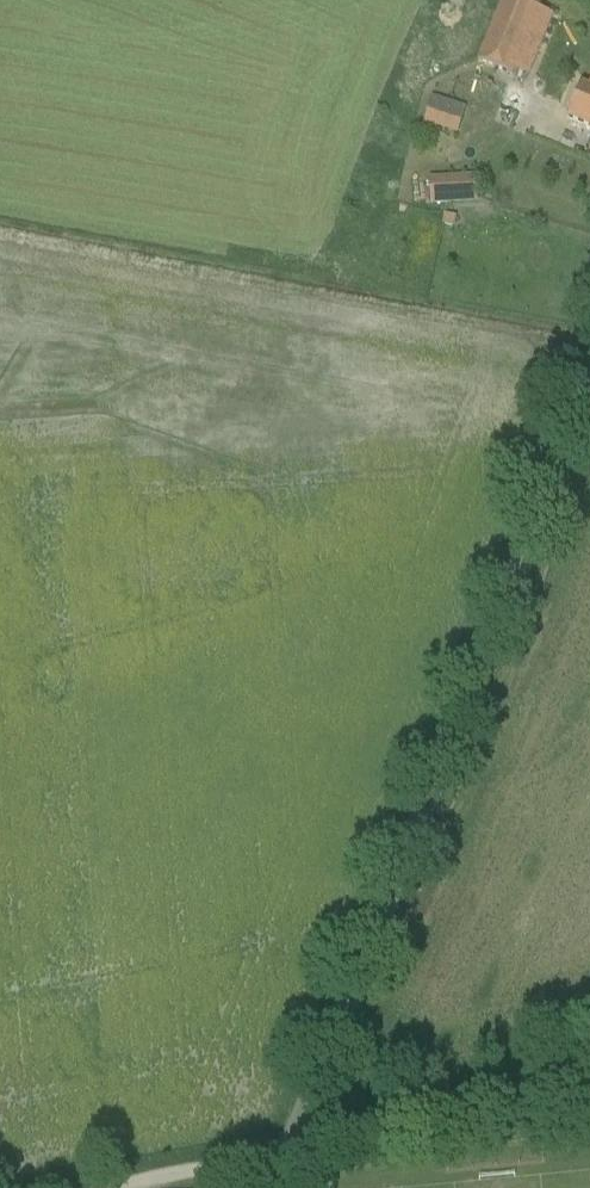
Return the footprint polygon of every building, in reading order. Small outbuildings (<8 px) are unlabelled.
[(546,18),(511,8),(489,80),(525,90),(532,67),(546,71),(560,27),(545,23),(546,18)] [(431,96),(424,126),(458,137),(466,108),(431,96)] [(478,203),(478,185),(477,181),(447,183),(448,205),(455,204),(478,203)] [(455,217),(445,215),(443,226),(453,228),(455,217)]
